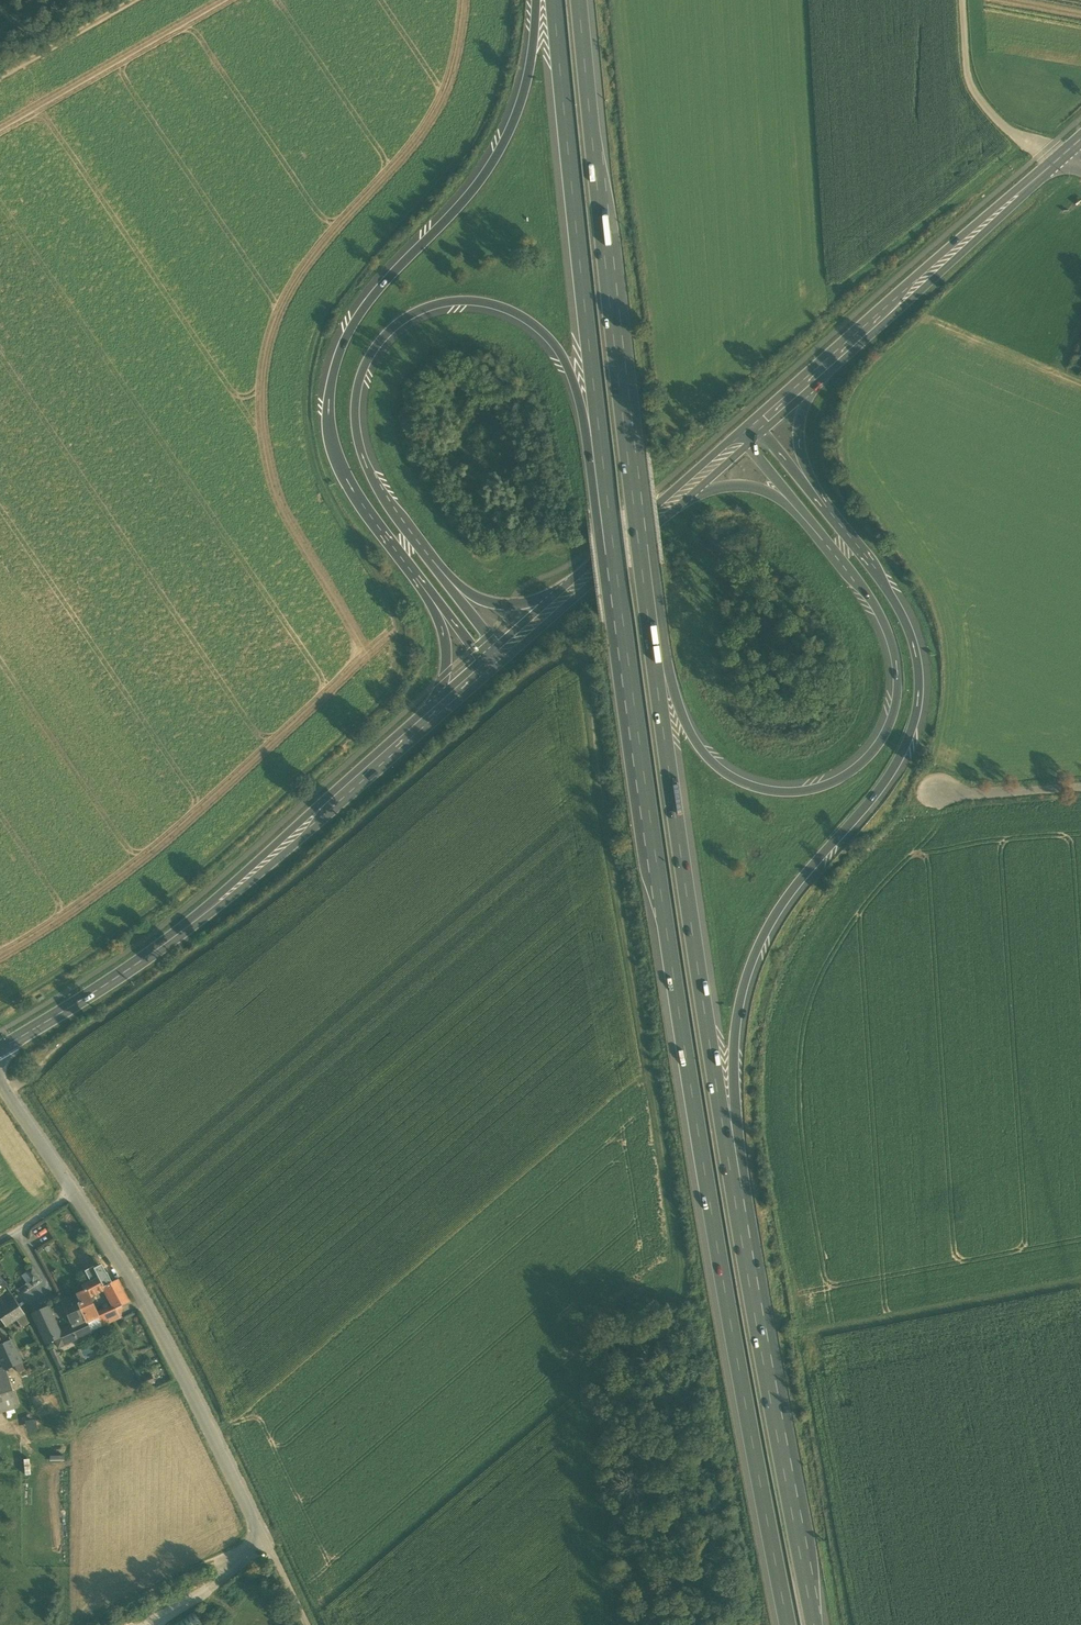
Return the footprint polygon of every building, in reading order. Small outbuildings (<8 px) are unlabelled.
[(102,1265),(95,1268),(94,1269),(99,1277),(105,1287),(113,1283),(107,1273),(102,1265)] [(40,1278),(33,1267),(25,1272),(33,1283),(40,1278)] [(94,1267),(85,1271),(91,1282),(99,1277),(94,1269),(95,1268),(94,1267)] [(89,1297),(105,1289),(104,1287),(105,1287),(99,1277),(91,1282),(82,1286),(85,1292),(86,1292),(89,1297)] [(113,1283),(105,1287),(104,1287),(105,1289),(113,1305),(116,1309),(130,1303),(118,1280),(114,1282),(113,1283)] [(15,1300),(10,1291),(0,1298),(0,1310),(15,1300)] [(85,1292),(77,1295),(81,1304),(79,1304),(83,1314),(86,1321),(97,1316),(95,1313),(89,1297),(86,1292),(85,1292)] [(71,1319),(83,1314),(79,1304),(81,1304),(77,1295),(76,1296),(65,1301),(64,1302),(64,1304),(71,1319)] [(17,1320),(25,1314),(15,1300),(5,1306),(0,1310),(0,1317),(6,1326),(17,1320)] [(121,1318),(116,1309),(113,1305),(95,1313),(97,1316),(86,1321),(92,1331),(121,1318)] [(54,1340),(61,1336),(63,1336),(61,1332),(49,1308),(34,1315),(47,1343),(54,1340)] [(28,1323),(25,1314),(17,1320),(22,1327),(28,1323)] [(76,1339),(92,1331),(86,1321),(83,1314),(71,1319),(75,1326),(71,1327),(76,1339)] [(64,1344),(76,1339),(71,1327),(61,1332),(63,1336),(61,1336),(64,1344)] [(61,1336),(54,1340),(58,1348),(64,1345),(64,1344),(61,1336)] [(5,1370),(6,1370),(7,1370),(15,1366),(22,1363),(12,1341),(2,1345),(2,1346),(0,1347),(0,1358),(5,1370)] [(55,1349),(50,1351),(60,1372),(65,1370),(55,1349)] [(25,1370),(22,1363),(15,1366),(18,1373),(25,1370)] [(13,1390),(7,1370),(6,1370),(5,1370),(0,1372),(0,1395),(13,1390)] [(151,1374),(143,1377),(147,1387),(155,1383),(151,1374)] [(13,1390),(0,1395),(0,1411),(18,1405),(13,1390)] [(37,1420),(27,1421),(28,1432),(38,1431),(37,1420)] [(194,1611),(173,1624),(203,1624),(194,1611)]
